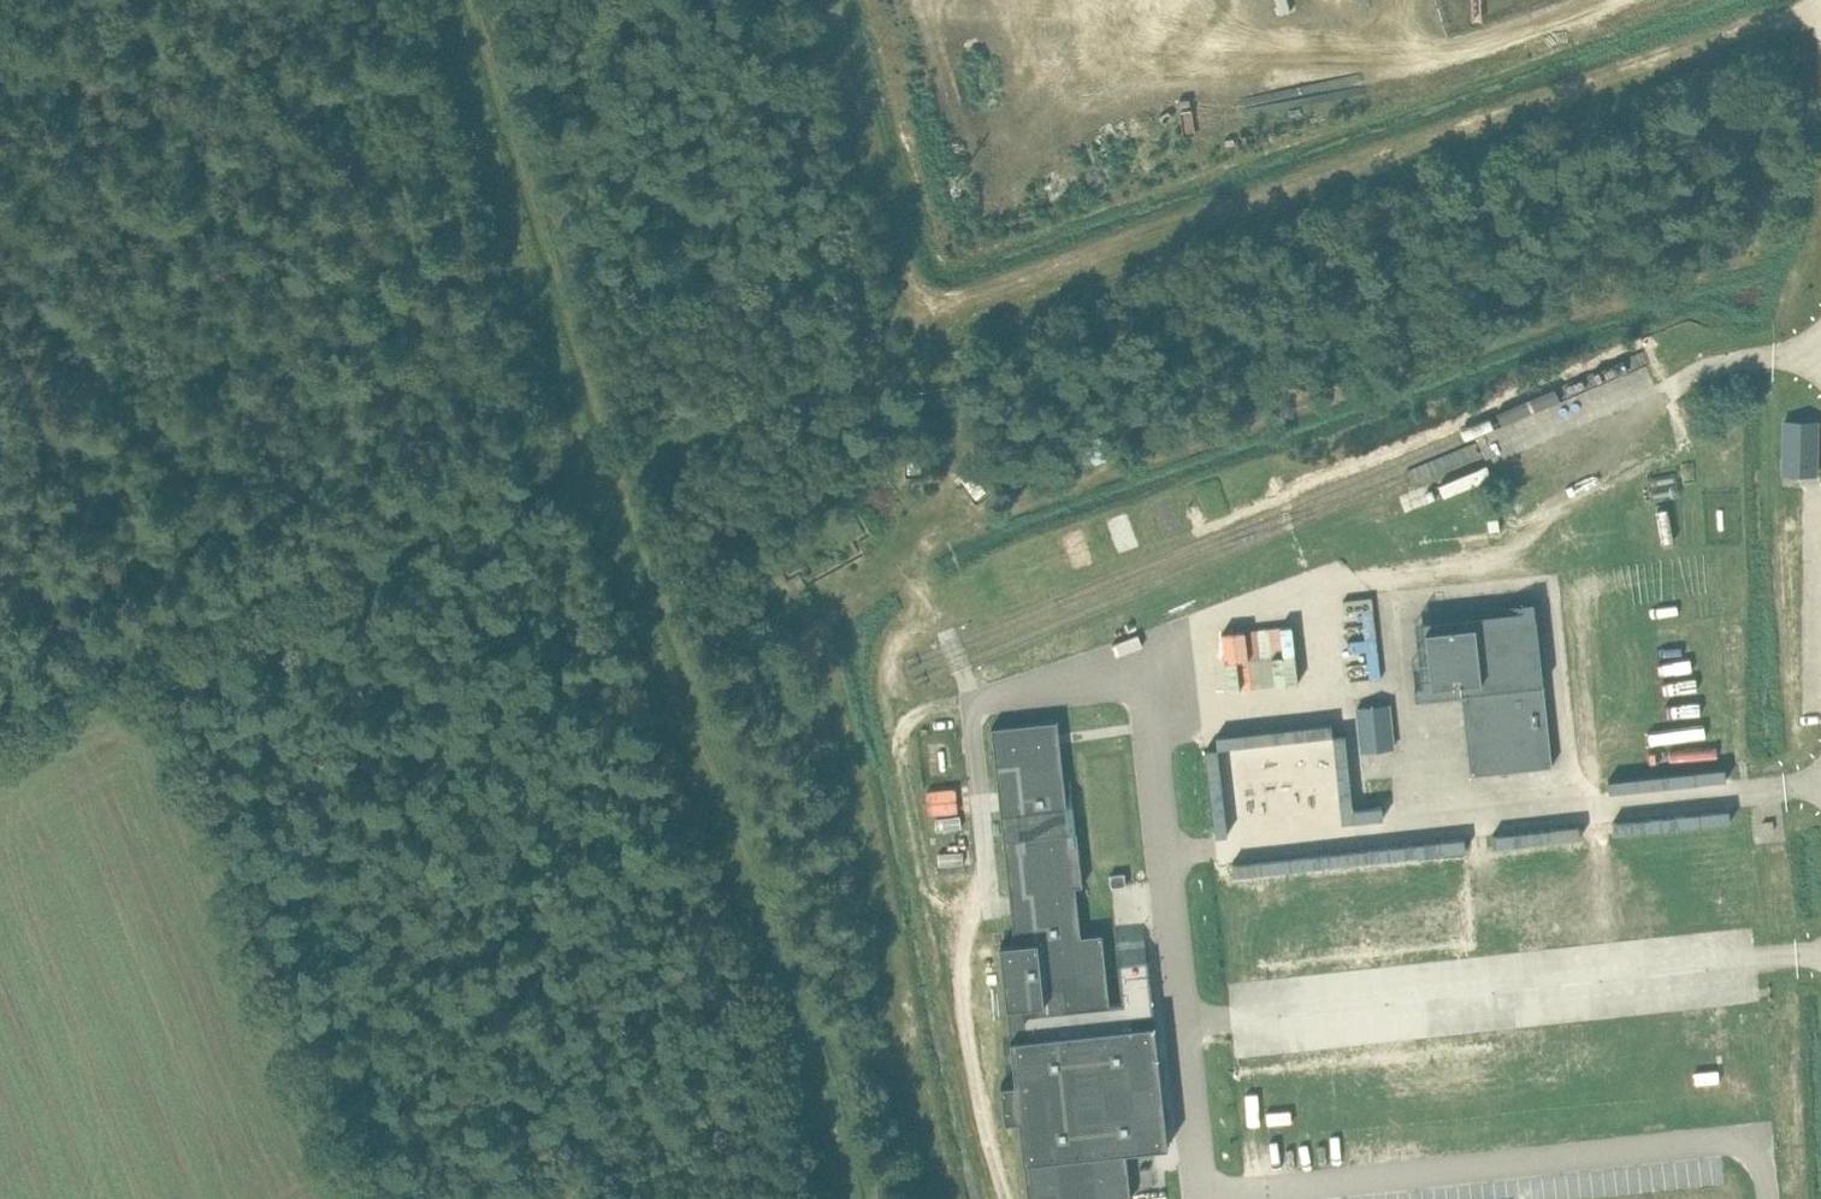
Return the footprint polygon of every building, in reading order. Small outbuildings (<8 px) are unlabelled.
[(1818,420),(1782,419),(1781,474),(1817,474),(1818,420)] [(1075,445),(1083,464),(1105,455),(1097,436),(1075,445)] [(1432,684),(1461,680),(1471,772),(1551,764),(1535,618),(1426,629),(1432,684)] [(1796,725),(1820,725),(1820,686),(1795,686),(1796,725)] [(1389,702),(1355,706),(1360,751),(1394,747),(1389,702)] [(1028,1198),(1118,1198),(1131,1198),(1126,1150),(1169,1146),(1148,959),(1118,962),(1122,1001),(1110,1003),(1102,932),(1081,935),(1076,885),(1083,885),(1077,830),(1070,831),(1058,719),(1037,721),(1009,725),(991,726),(1015,942),(1000,943),(1015,1081),(1001,1083),(1005,1120),(1019,1118),(1028,1198)] [(925,787),(926,812),(956,811),(955,786),(925,787)] [(1563,842),(1563,829),(1477,831),(1477,843),(1563,842)] [(1227,893),(1213,895),(1226,981),(1238,979),(1236,962),(1245,946),(1245,948),(1252,936),(1235,927),(1245,926),(1243,911),(1252,895),(1285,890),(1305,901),(1306,911),(1273,916),(1284,922),(1267,925),(1269,938),(1272,938),(1274,955),(1259,957),(1288,974),(1393,958),(1392,951),(1364,955),(1353,881),(1332,869),(1226,885),(1227,893)] [(1569,882),(1500,884),(1502,944),(1562,942),(1561,909),(1570,909),(1569,882)] [(1252,1149),(1277,1145),(1273,1120),(1248,1123),(1252,1149)]
